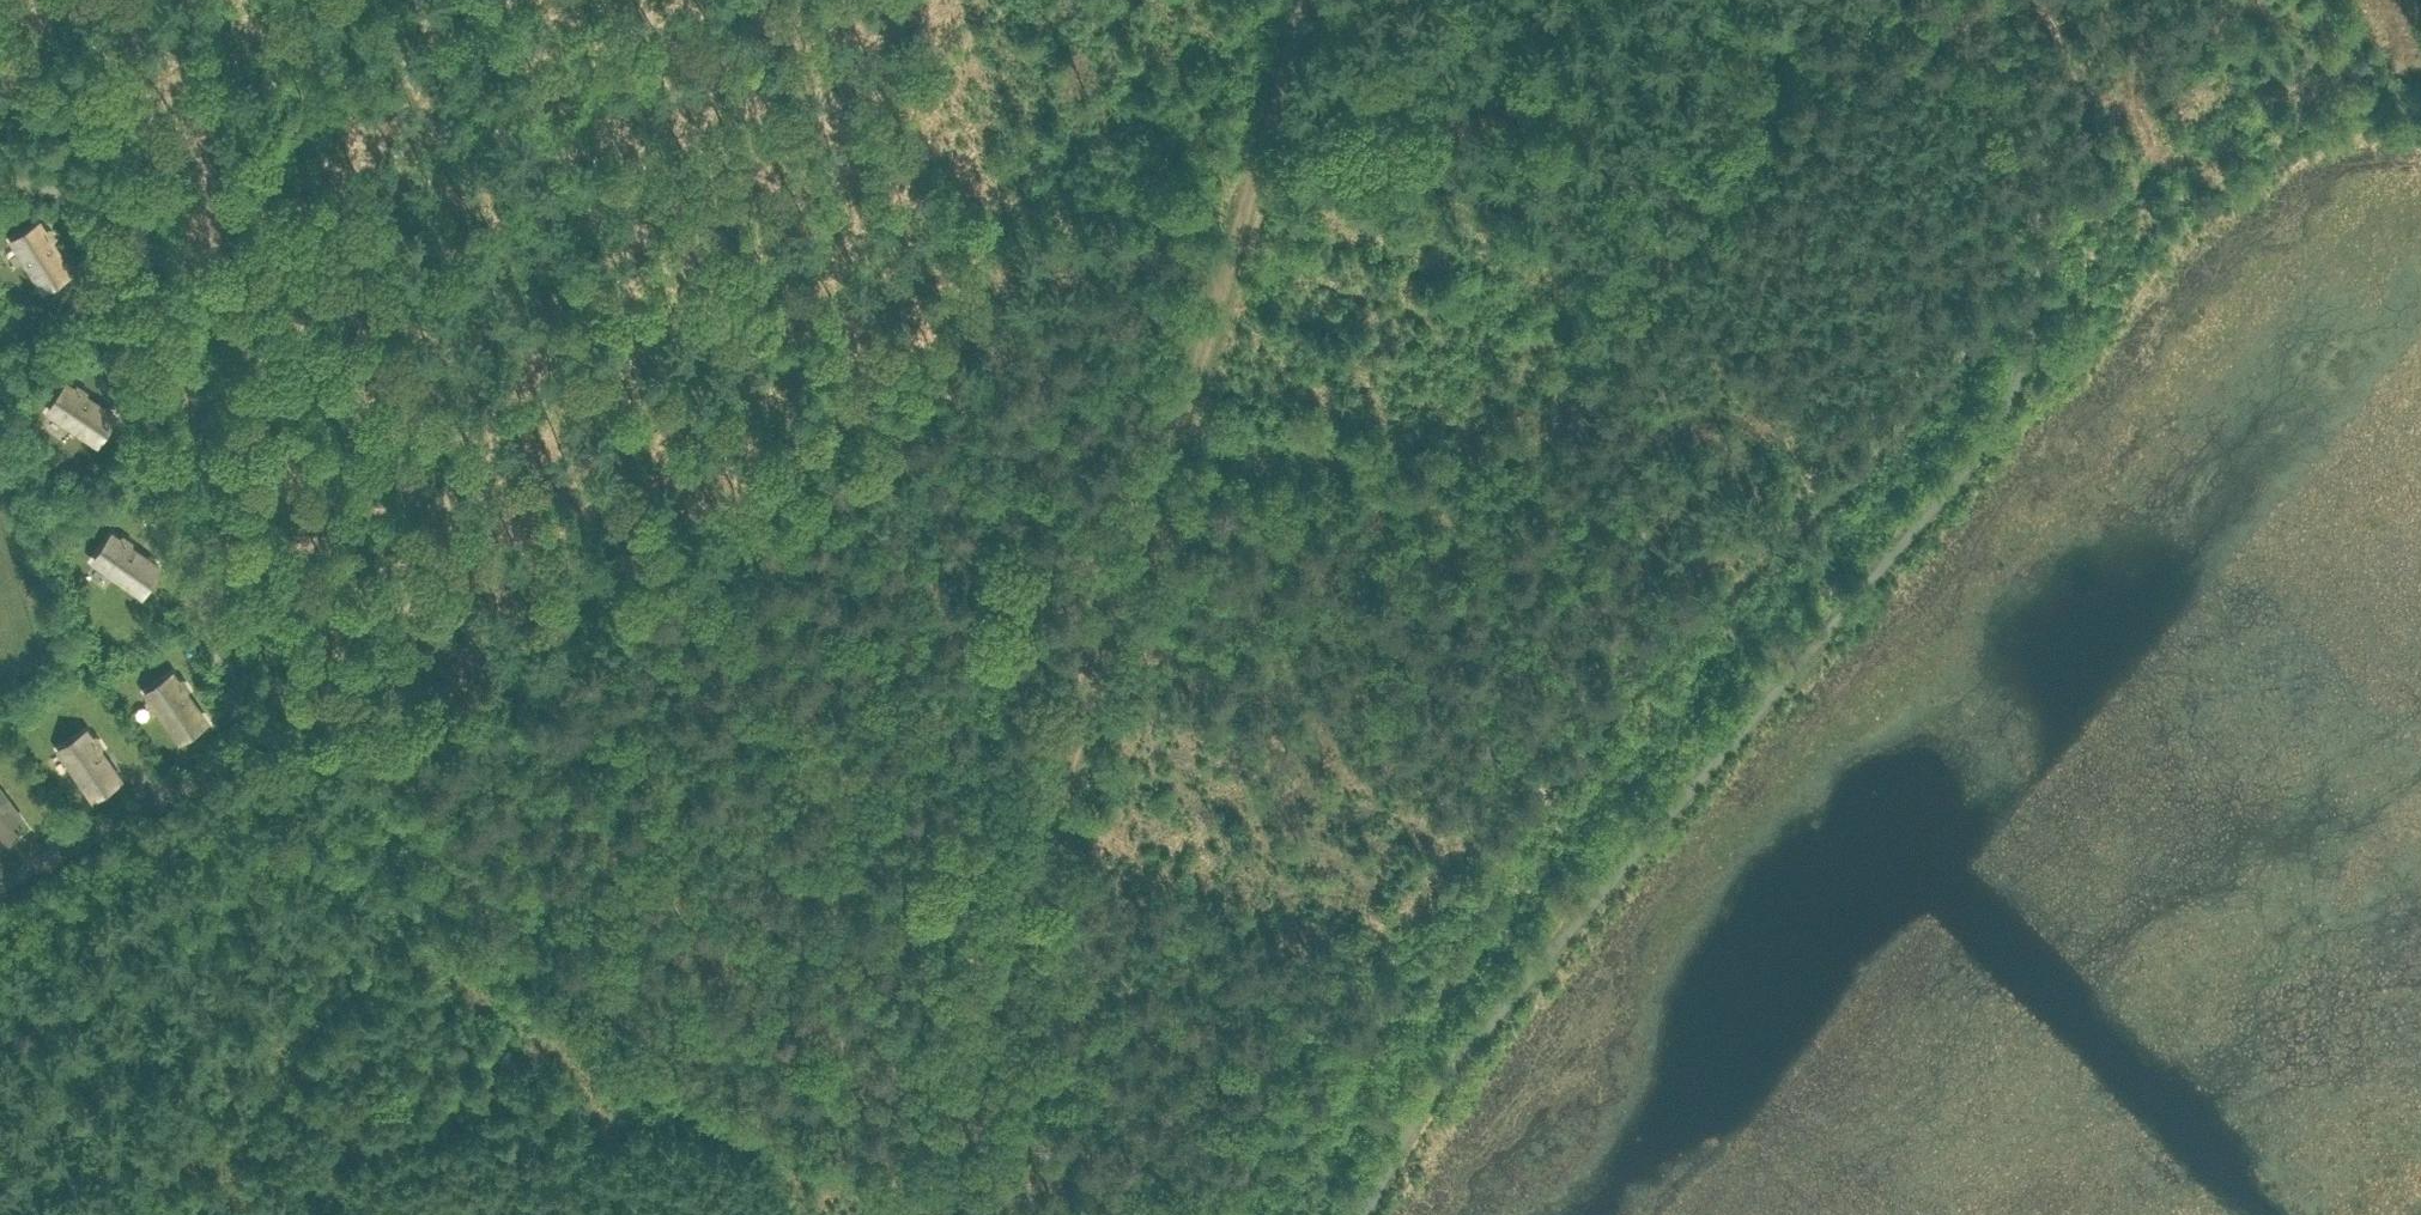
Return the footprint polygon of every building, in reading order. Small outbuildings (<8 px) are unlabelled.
[(45,289),(71,272),(51,240),(53,238),(48,231),(46,233),(40,223),(14,240),(45,289)] [(50,410),(98,442),(116,416),(84,395),(85,393),(78,388),(76,390),(67,384),(50,410)] [(95,560),(143,593),(161,568),(129,546),(131,543),(123,538),(122,541),(113,534),(95,560)] [(147,692),(181,739),(206,721),(184,690),(187,688),(181,681),(179,683),(172,674),(147,692)] [(61,749),(96,796),(121,778),(98,747),(101,745),(95,738),(93,740),(86,731),(61,749)] [(24,817),(0,787),(0,836),(24,817)]
